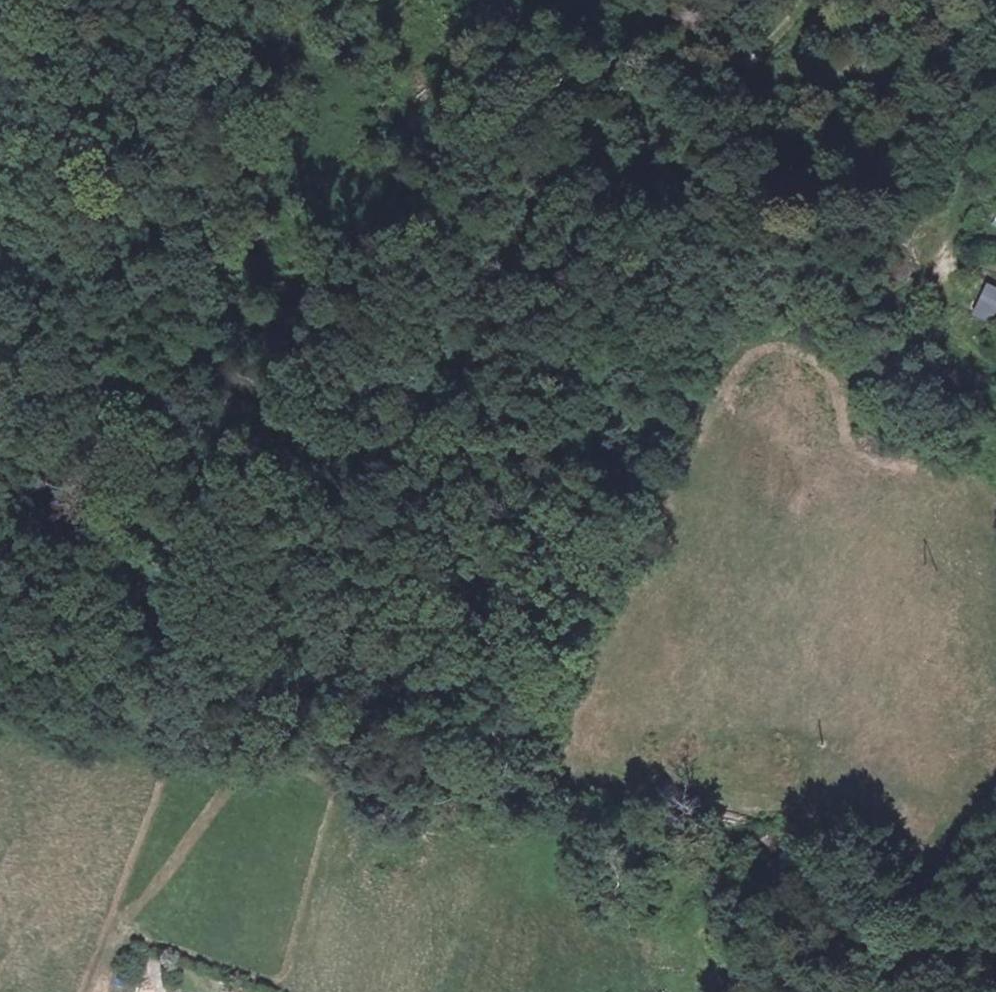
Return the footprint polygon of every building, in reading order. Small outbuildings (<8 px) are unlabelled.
[(995,312),(995,285),(988,281),(971,312),(990,322),(995,312)] [(34,630),(22,632),(24,648),(36,646),(34,630)]
